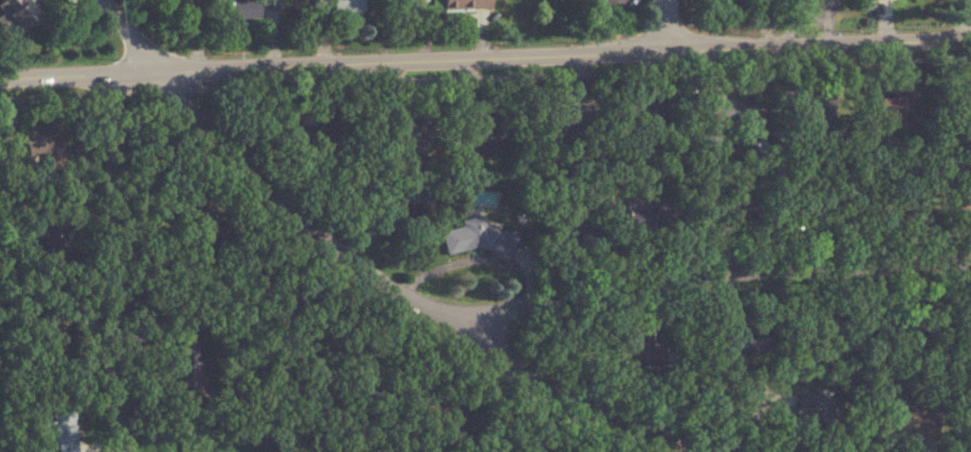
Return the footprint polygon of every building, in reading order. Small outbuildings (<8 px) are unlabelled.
[(2,14),(0,16),(0,28),(8,38),(39,14),(28,0),(2,0),(0,1),(0,11),(2,14)] [(279,18),(279,0),(225,0),(226,19),(279,18)] [(359,14),(359,0),(325,0),(325,14),(359,14)] [(441,10),(489,10),(489,0),(441,0),(441,10)] [(877,97),(877,117),(902,117),(902,97),(877,97)] [(623,124),(663,120),(661,99),(621,103),(623,124)] [(485,109),(485,126),(462,126),(463,150),(507,150),(506,109),(485,109)] [(278,115),(278,131),(290,131),(290,115),(278,115)] [(60,148),(54,121),(21,129),(27,156),(60,148)] [(960,209),(970,208),(970,190),(960,190),(960,209)] [(484,227),(482,216),(461,220),(459,227),(440,231),(445,254),(477,248),(491,251),(492,257),(508,260),(512,260),(517,235),(484,227)] [(841,428),(847,405),(801,393),(795,415),(841,428)] [(74,410),(52,410),(53,423),(35,423),(35,440),(56,440),(56,451),(75,451),(74,410)]
